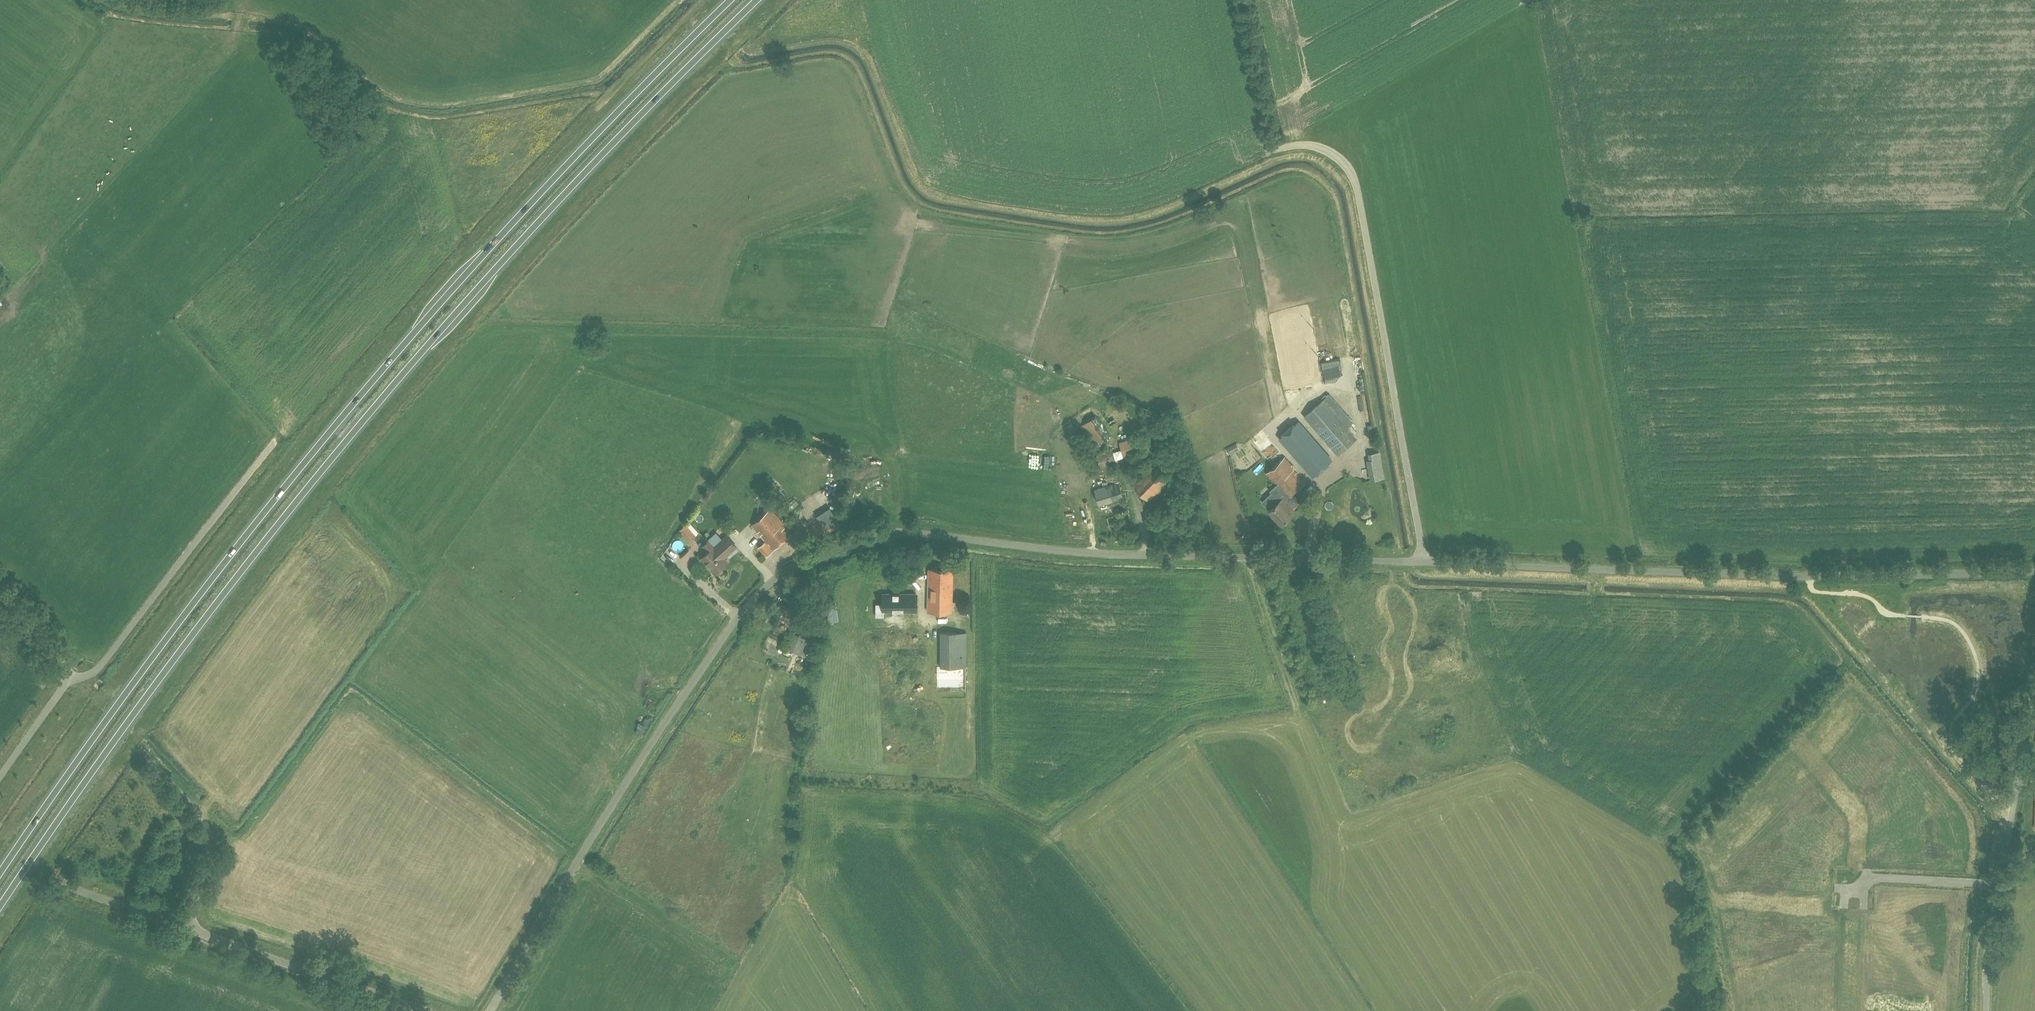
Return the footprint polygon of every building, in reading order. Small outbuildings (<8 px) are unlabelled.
[(1350,334),(1352,356),(1361,355),(1360,334),(1350,334)] [(1323,400),(1305,416),(1338,454),(1356,438),(1323,400)] [(1089,448),(1116,430),(1102,411),(1080,426),(1085,433),(1081,437),(1089,448)] [(1298,421),(1280,438),(1313,476),(1332,459),(1298,421)] [(1124,457),(1150,450),(1145,434),(1120,442),(1124,457)] [(1233,454),(1244,450),(1243,446),(1232,450),(1233,454)] [(1104,469),(1108,484),(1094,489),(1099,505),(1123,498),(1118,481),(1114,466),(1117,465),(1112,448),(1091,454),(1095,471),(1104,469)] [(1373,451),(1378,478),(1387,477),(1382,450),(1373,451)] [(1281,524),(1292,514),(1291,514),(1295,511),(1292,507),(1285,500),(1288,498),(1305,483),(1293,469),(1295,468),(1285,456),(1266,473),(1277,485),(1270,490),(1272,493),(1262,501),(1269,510),(1281,524)] [(1149,500),(1179,471),(1172,464),(1162,474),(1151,463),(1141,474),(1136,469),(1130,475),(1134,480),(1131,483),(1149,500)] [(768,487),(775,493),(781,498),(786,493),(773,481),(768,487)] [(792,533),(782,524),(784,522),(771,508),(752,524),(767,540),(759,547),(767,556),(792,533)] [(828,534),(819,520),(804,530),(812,543),(828,534)] [(690,540),(696,535),(685,525),(680,530),(690,540)] [(737,546),(727,535),(715,546),(709,540),(703,546),(709,552),(701,558),(715,573),(728,561),(725,557),(737,546)] [(953,611),(954,569),(929,568),(928,610),(953,611)] [(876,603),(876,616),(884,616),(884,611),(912,611),(912,602),(916,602),(916,594),(884,594),(884,603),(876,603)] [(999,601),(989,606),(993,615),(997,614),(995,610),(1002,607),(999,601)] [(800,611),(781,603),(769,631),(789,639),(800,611)] [(806,655),(813,640),(792,632),(786,646),(806,655)] [(940,632),(940,641),(950,641),(950,667),(966,667),(966,632),(940,632)]
